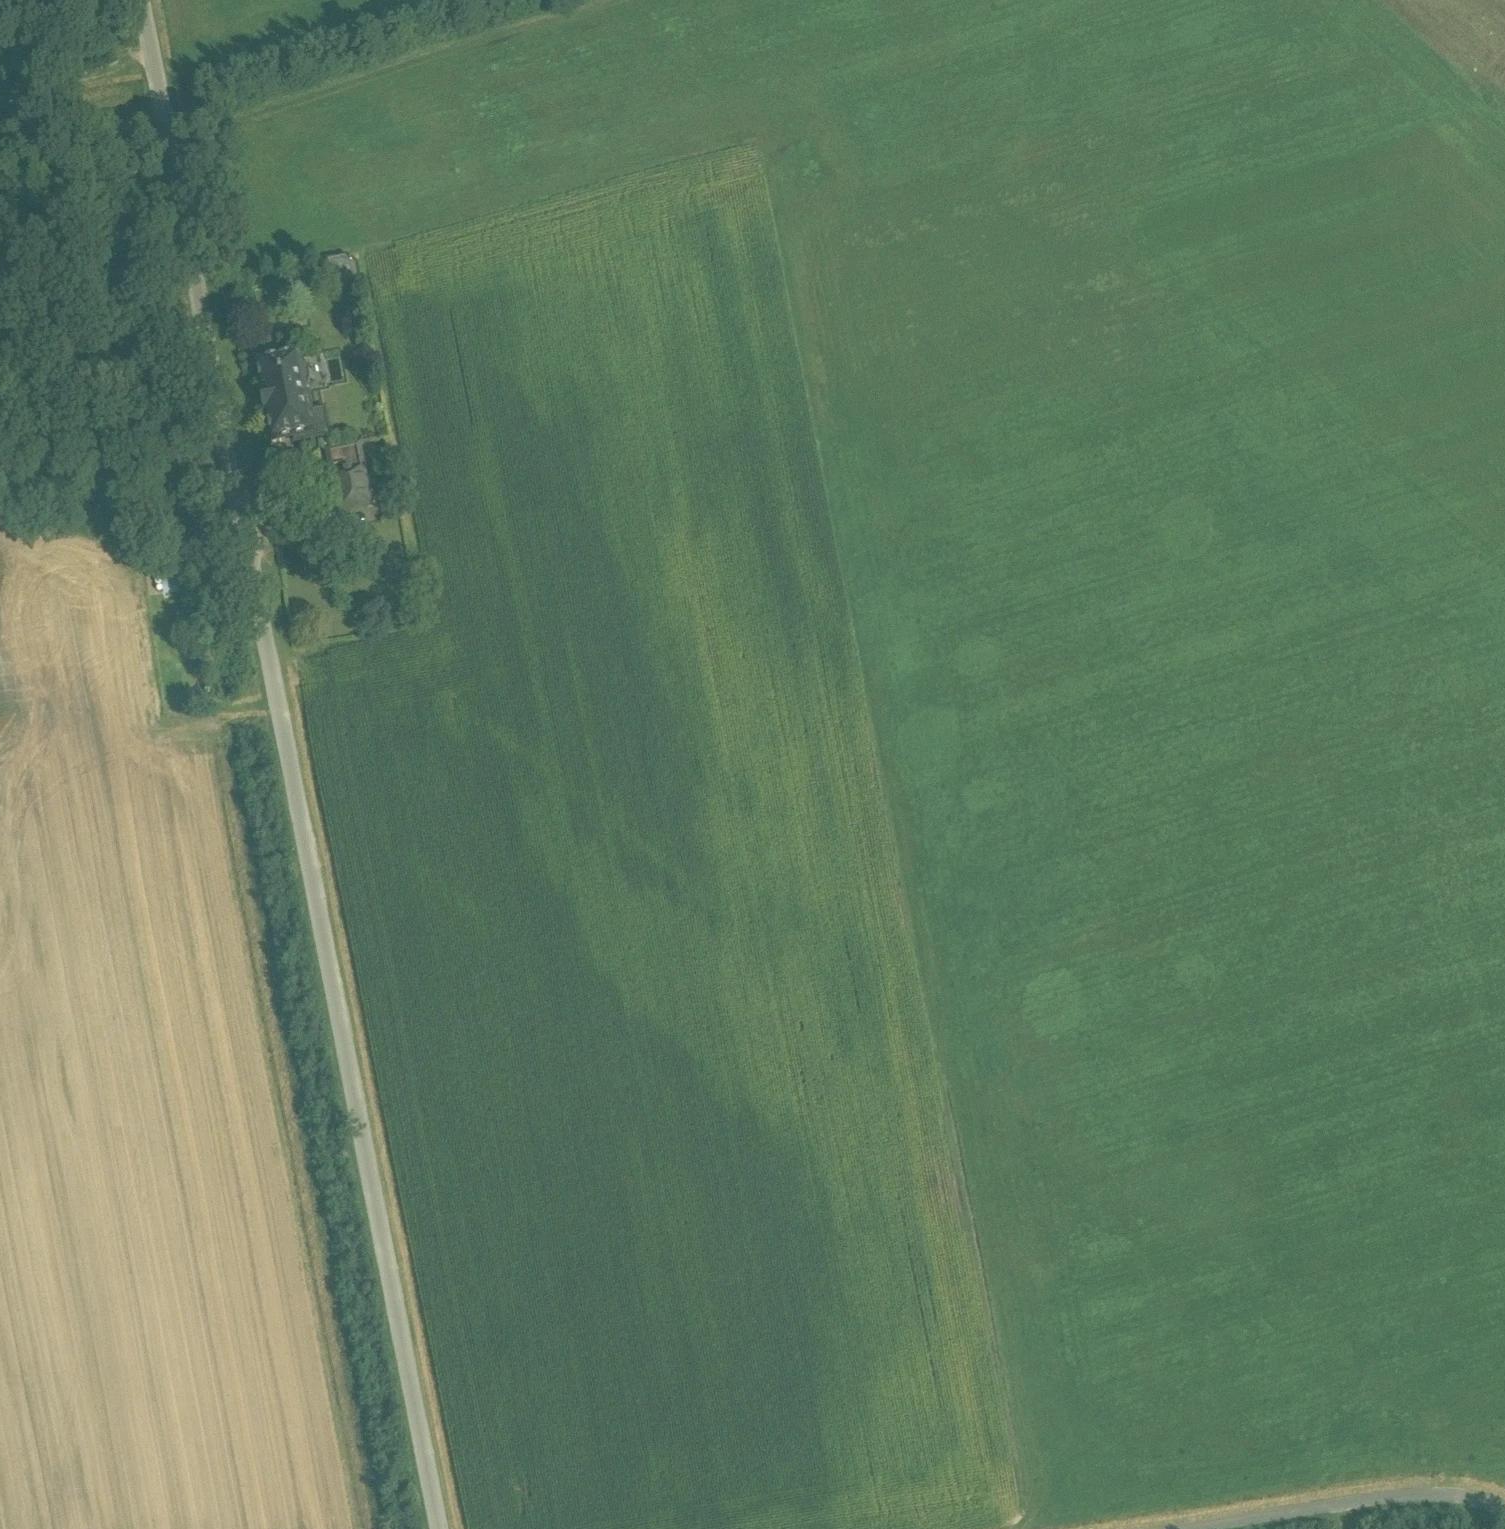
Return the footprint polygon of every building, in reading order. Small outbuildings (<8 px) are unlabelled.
[(298,359),(259,366),(274,442),(313,435),(298,359)] [(332,462),(340,515),(369,510),(360,458),(332,462)]
